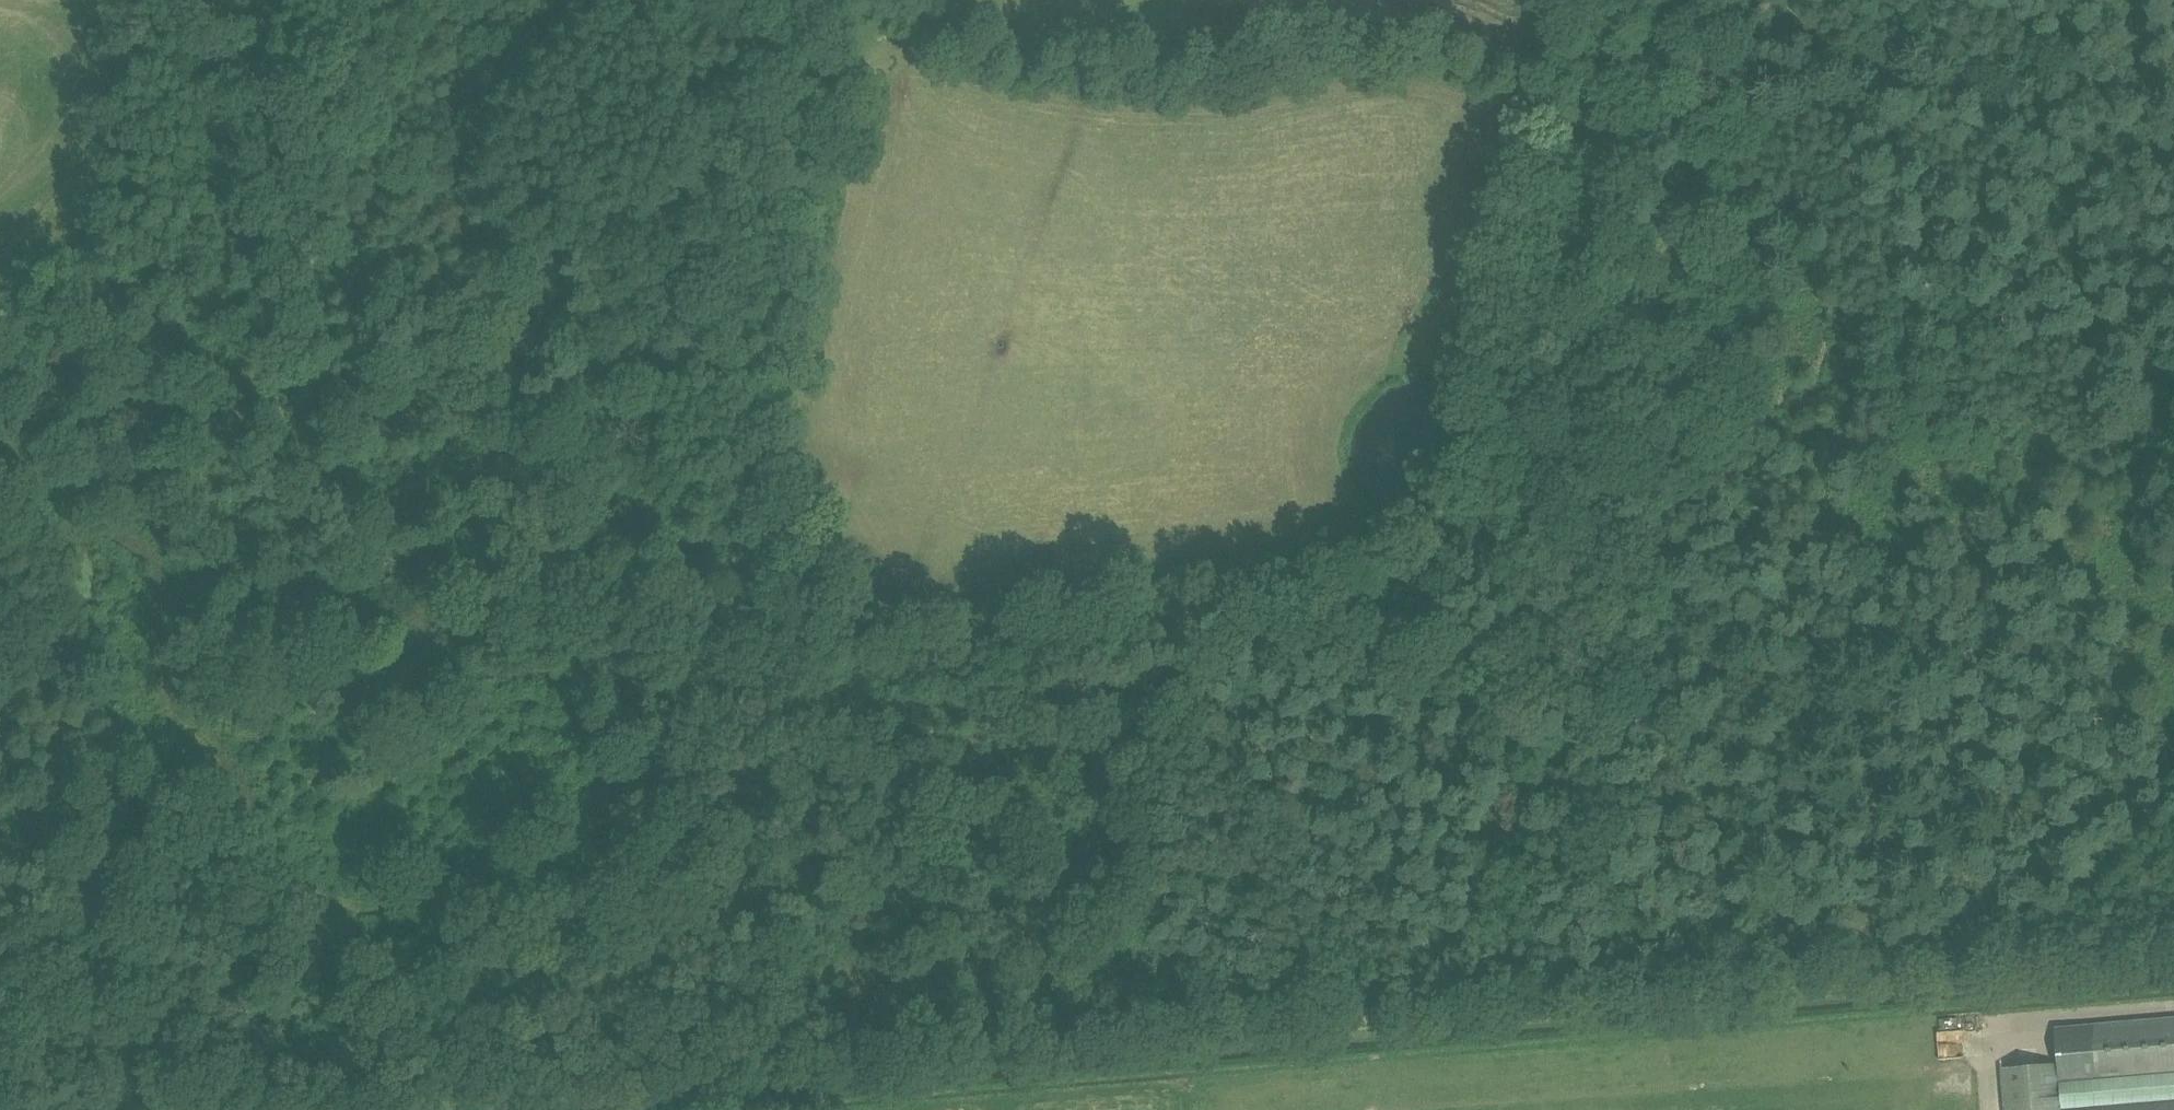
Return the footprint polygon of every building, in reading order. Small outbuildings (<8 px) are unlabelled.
[(2054,1028),(2057,1063),(2059,1083),(2173,1073),(2173,1017),(2054,1028)] [(2059,1083),(2057,1063),(2001,1067),(2005,1109),(2061,1109),(2059,1083)] [(2061,1109),(2173,1109),(2173,1099),(2061,1109)]
